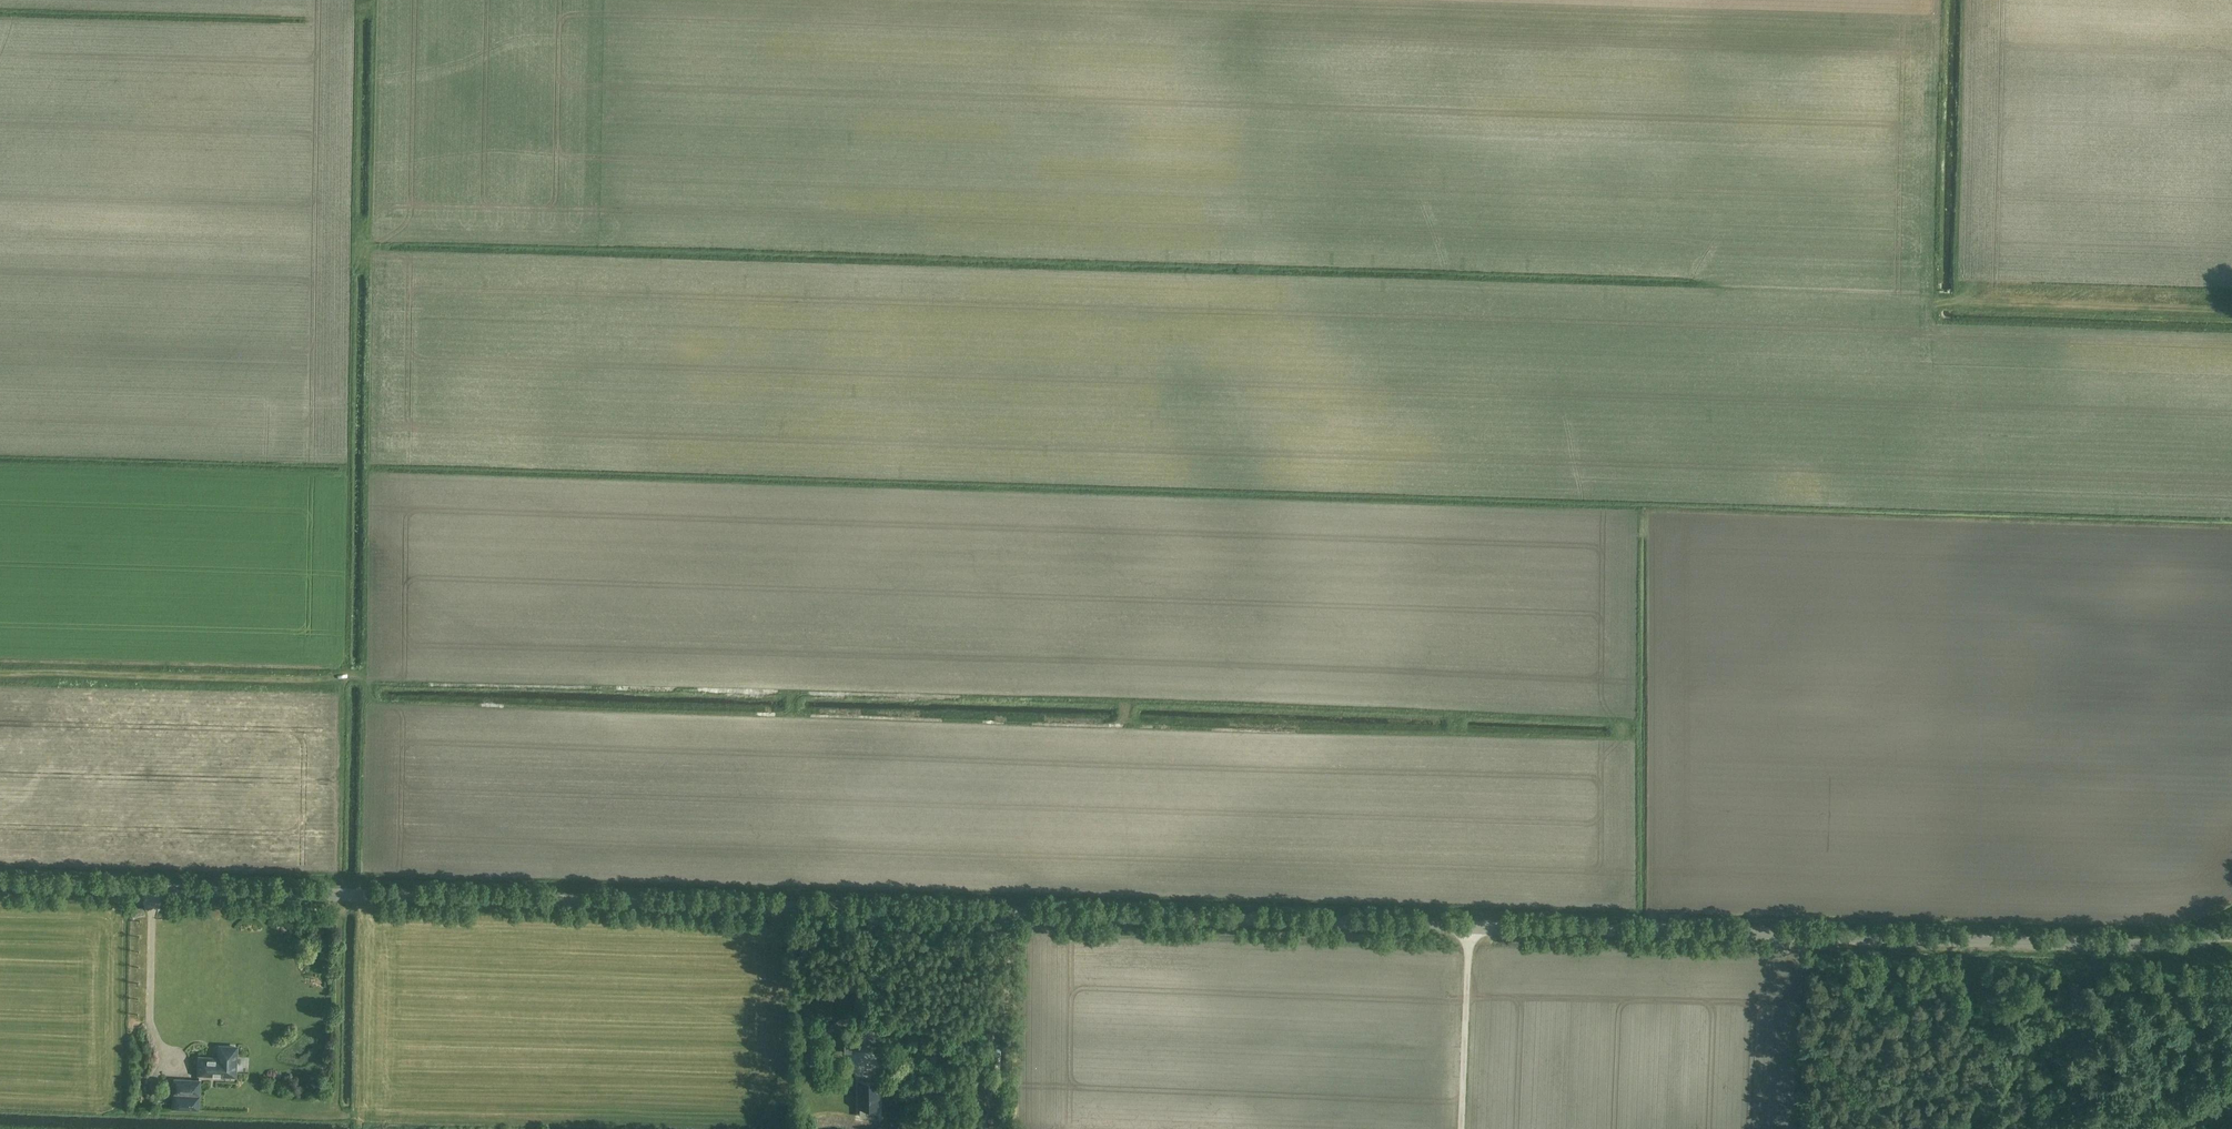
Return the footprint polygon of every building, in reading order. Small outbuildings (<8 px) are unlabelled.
[(845,1045),(845,1053),(855,1053),(855,1045),(845,1045)] [(236,1047),(220,1046),(220,1058),(200,1058),(199,1074),(235,1075),(236,1047)] [(199,1081),(175,1080),(174,1107),(198,1108),(199,1081)] [(879,1108),(879,1081),(859,1081),(859,1108),(879,1108)]
